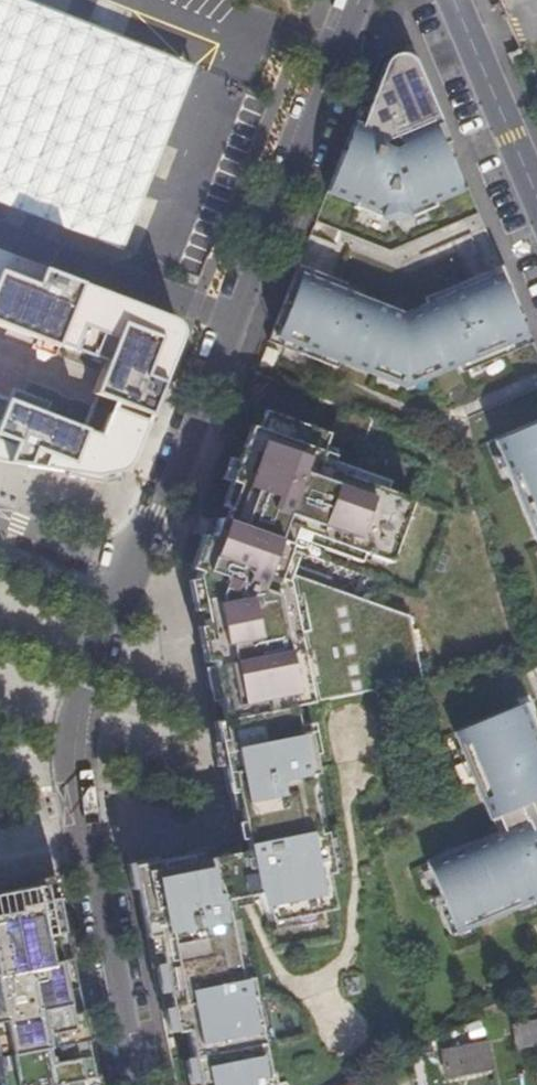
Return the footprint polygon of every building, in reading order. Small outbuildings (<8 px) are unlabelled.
[(44,219),(62,225),(120,247),(179,92),(171,89),(160,65),(163,56),(18,0),(0,0),(0,202),(44,219)] [(163,56),(160,65),(171,89),(179,92),(189,66),(163,56)] [(354,125),(326,194),(397,221),(467,191),(439,122),(398,139),(354,125)] [(0,248),(0,461),(101,475),(132,461),(141,438),(185,315),(0,248)] [(405,388),(529,337),(503,272),(405,313),(295,269),(267,343),(405,388)] [(384,557),(431,446),(410,430),(350,404),(339,432),(270,406),(252,444),(244,440),(231,476),(239,479),(227,512),(219,509),(196,573),(218,686),(224,685),(232,716),(292,703),(422,675),(407,620),(282,559),(297,519),(384,557)] [(496,441),(536,543),(536,425),(496,441)] [(297,731),(292,703),(232,716),(213,720),(238,843),(268,920),(329,905),(325,871),(331,869),(321,829),(314,831),(304,771),(313,770),(306,729),(297,731)] [(489,820),(536,799),(536,731),(525,704),(452,736),(489,820)] [(536,904),(536,817),(421,866),(452,940),(536,904)] [(34,837),(0,843),(0,1084),(88,1084),(34,837)] [(132,865),(151,964),(160,962),(174,1025),(195,1021),(199,1084),(268,1084),(248,977),(236,979),(213,849),(132,865)] [(511,1024),(512,1045),(536,1041),(536,1020),(511,1024)] [(489,1063),(484,1037),(438,1046),(444,1071),(489,1063)] [(419,1044),(420,1051),(431,1049),(429,1038),(419,1044)]
